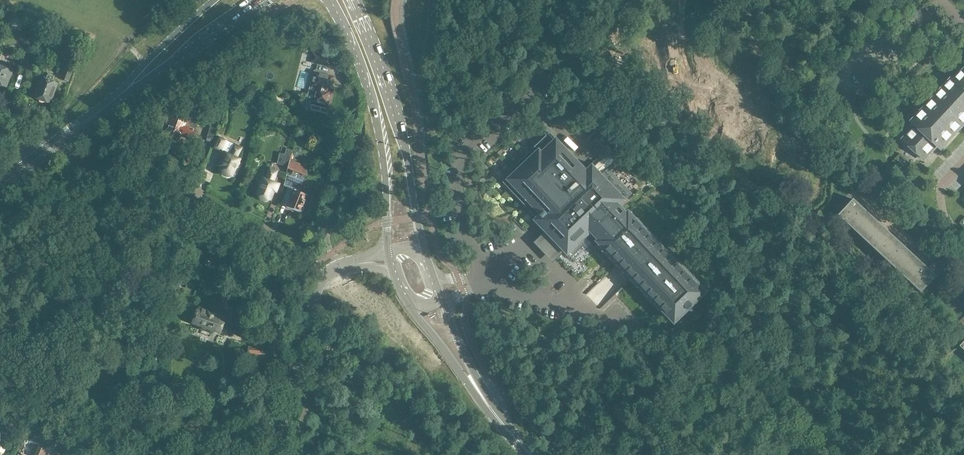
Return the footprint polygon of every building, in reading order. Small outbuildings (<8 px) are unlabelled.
[(926,39),(918,31),(915,34),(923,42),(926,39)] [(927,53),(930,57),(938,48),(935,45),(927,53)] [(313,54),(328,58),(330,50),(315,47),(313,54)] [(329,66),(331,58),(328,58),(313,54),(311,62),(329,66)] [(33,58),(24,55),(19,67),(29,70),(33,58)] [(6,87),(12,70),(0,66),(0,84),(6,87)] [(64,69),(60,79),(69,82),(72,72),(64,69)] [(955,79),(952,76),(910,122),(914,125),(901,140),(925,162),(938,148),(942,151),(963,128),(963,69),(955,79)] [(329,108),(334,90),(331,89),(334,77),(314,72),(311,86),(316,88),(311,110),(328,114),(329,108)] [(54,77),(48,74),(46,80),(41,78),(34,97),(50,103),(57,84),(52,82),(54,77)] [(19,80),(15,90),(20,92),(24,82),(19,80)] [(227,84),(219,83),(217,90),(226,92),(227,84)] [(197,128),(199,123),(175,113),(173,118),(172,118),(169,125),(167,124),(163,132),(166,133),(165,135),(179,140),(181,135),(192,140),(197,128)] [(207,138),(213,140),(217,126),(210,125),(207,138)] [(549,132),(546,129),(532,141),(536,145),(517,163),(520,166),(502,183),(535,217),(532,220),(547,236),(550,233),(554,237),(553,238),(553,239),(553,240),(553,241),(554,241),(554,242),(555,242),(555,243),(556,243),(557,243),(558,243),(559,242),(563,246),(560,249),(567,256),(588,236),(585,233),(587,231),(588,229),(598,240),(597,242),(673,323),(696,301),(698,303),(706,296),(704,294),(704,293),(627,213),(626,214),(618,207),(626,200),(591,164),(585,170),(549,132)] [(617,146),(603,131),(589,144),(603,159),(617,146)] [(242,148),(235,145),(226,141),(227,139),(218,135),(212,148),(221,152),(221,151),(224,153),(218,166),(221,168),(219,170),(233,176),(240,160),(237,159),(242,148)] [(288,166),(290,160),(292,151),(286,150),(285,155),(280,154),(277,164),(288,166)] [(290,160),(288,166),(284,185),(293,188),(292,190),(287,188),(281,204),(286,207),(287,206),(301,212),(307,196),(300,193),(308,173),(307,173),(309,167),(290,160)] [(270,169),(266,179),(264,178),(257,195),(270,200),(274,192),(276,193),(279,185),(274,182),(278,172),(270,169)] [(614,174),(611,181),(618,185),(622,178),(614,174)] [(935,277),(852,199),(838,216),(920,293),(935,277)] [(198,311),(197,311),(193,323),(203,326),(202,329),(212,332),(213,330),(227,334),(229,327),(223,325),(226,316),(216,312),(215,314),(199,309),(198,311)] [(255,347),(248,346),(247,353),(262,355),(265,342),(255,341),(255,347)] [(48,451),(34,446),(30,454),(47,454),(48,451)]
